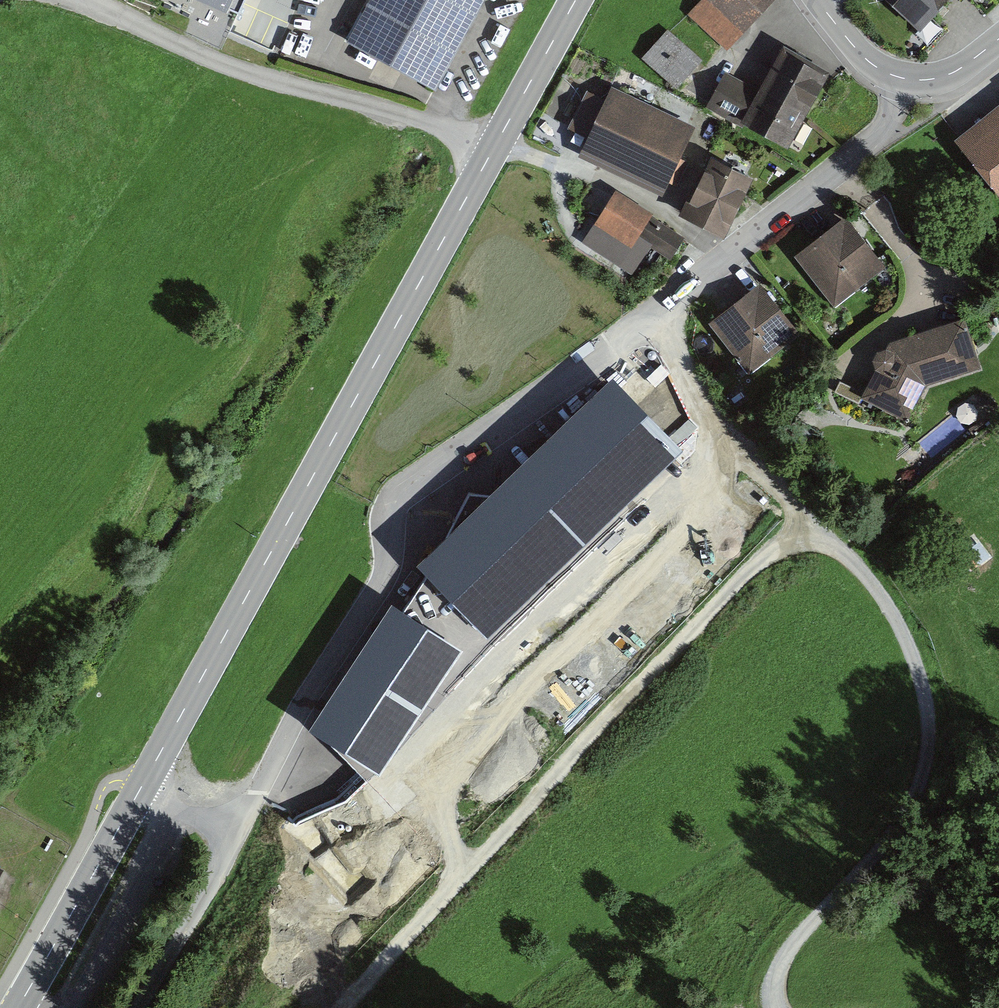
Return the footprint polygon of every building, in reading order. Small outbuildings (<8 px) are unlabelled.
[(241,24),(252,0),(188,0),(241,24)] [(344,44),(431,92),(482,0),(368,0),(344,44)] [(686,18),(715,48),(764,0),(704,0),(686,18)] [(941,0),(878,0),(910,31),(941,0)] [(695,59),(665,31),(642,56),(671,84),(695,59)] [(780,145),(815,74),(771,53),(752,91),(738,120),(736,123),(780,145)] [(752,91),(719,74),(705,104),(738,120),(752,91)] [(687,128),(605,91),(577,155),(659,191),(687,128)] [(951,142),(998,198),(998,102),(951,142)] [(747,176),(706,155),(679,206),(720,228),(747,176)] [(682,237),(609,198),(584,244),(633,270),(645,249),(669,262),(682,237)] [(878,274),(843,223),(796,254),(830,306),(878,274)] [(792,331),(758,287),(710,324),(744,368),(792,331)] [(895,422),(924,383),(976,367),(961,320),(885,343),(888,354),(886,358),(882,352),(873,351),(867,356),(866,365),(871,371),(875,372),(858,396),(895,422)] [(682,454),(613,382),(417,568),(486,640),(682,454)] [(658,537),(630,509),(597,541),(625,570),(658,537)] [(461,653),(392,608),(311,731),(380,776),(461,653)]
